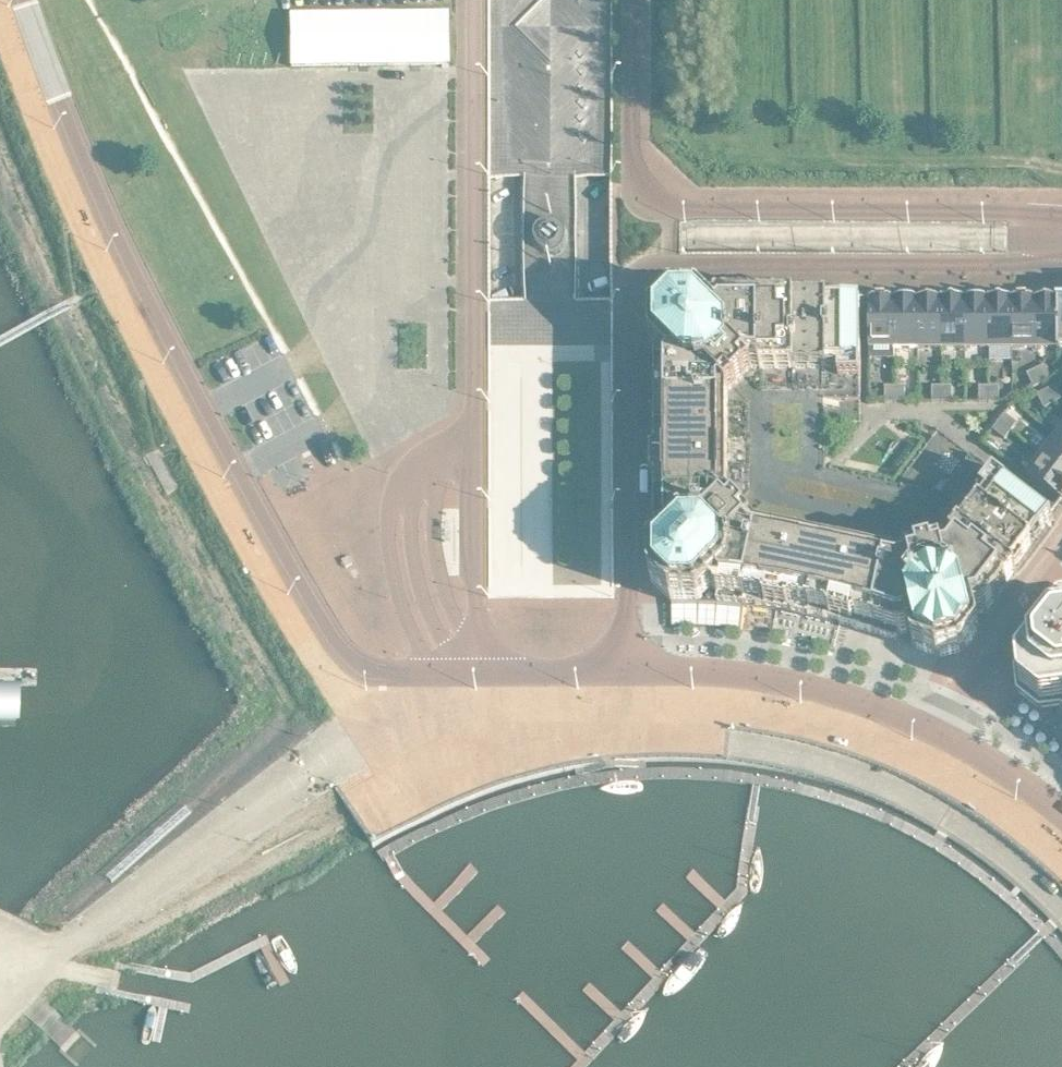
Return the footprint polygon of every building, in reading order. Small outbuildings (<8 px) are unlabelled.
[(618,332),(619,0),(495,0),(494,166),(494,289),(494,332),(618,332)] [(299,56),(456,54),(455,2),(298,4),(299,56)] [(658,543),(658,572),(668,582),(678,592),(678,617),(705,617),(713,618),(721,618),(734,619),(747,620),(747,595),(751,596),(763,597),(763,598),(767,598),(768,598),(784,600),(798,603),(803,604),(816,606),(830,609),(830,610),(833,611),(833,610),(845,613),(848,614),(861,617),(861,618),(864,619),(864,618),(879,623),(904,631),(906,624),(916,622),(920,637),(944,648),(970,641),(987,620),(983,605),(993,602),(994,600),(995,601),(996,599),(1000,594),(1001,593),(1000,592),(1002,590),(1003,590),(1012,577),(1023,562),(1020,559),(1028,548),(1038,534),(1038,535),(1048,522),(1047,522),(1059,507),(939,416),(933,423),(939,428),(902,476),(832,462),(832,411),(858,411),(858,419),(859,419),(866,419),(867,419),(868,369),(868,330),(868,291),(849,291),(833,291),(816,291),(801,291),(784,291),(768,291),(751,291),(725,291),(718,297),(707,285),(678,285),(658,305),(658,334),(670,346),(664,352),(664,362),(663,362),(663,515),(664,515),(664,525),(670,531),(658,543)] [(876,338),(1061,338),(1061,291),(876,291),(876,338)] [(1052,355),(1043,359),(1049,373),(1058,369),(1052,355)] [(1049,373),(1043,359),(1034,363),(1040,377),(1049,373)] [(902,391),(902,376),(892,376),(892,391),(902,391)] [(912,376),(902,376),(902,391),(912,391),(912,376)] [(939,391),(949,391),(949,376),(939,376),(939,391)] [(949,376),(949,391),(959,391),(959,376),(949,376)] [(996,391),(996,376),(986,376),(986,391),(996,391)] [(1006,376),(996,376),(996,391),(1006,391),(1006,376)] [(1053,380),(1060,394),(1061,393),(1061,376),(1053,380)] [(1060,394),(1053,380),(1044,384),(1050,398),(1060,394)] [(1012,404),(1006,412),(1018,421),(1024,413),(1012,404)] [(1018,421),(1006,412),(999,420),(1012,429),(1018,421)] [(1035,466),(1061,487),(1061,430),(1035,466)] [(340,518),(333,522),(340,535),(347,532),(340,518)] [(1021,663),(1023,682),(1023,683),(1024,684),(1025,686),(1027,687),(1042,700),(1044,701),(1045,702),(1047,702),(1049,702),(1061,700),(1061,609),(1057,616),(1037,641),(1022,659),(1022,660),(1021,661),(1021,663)]
